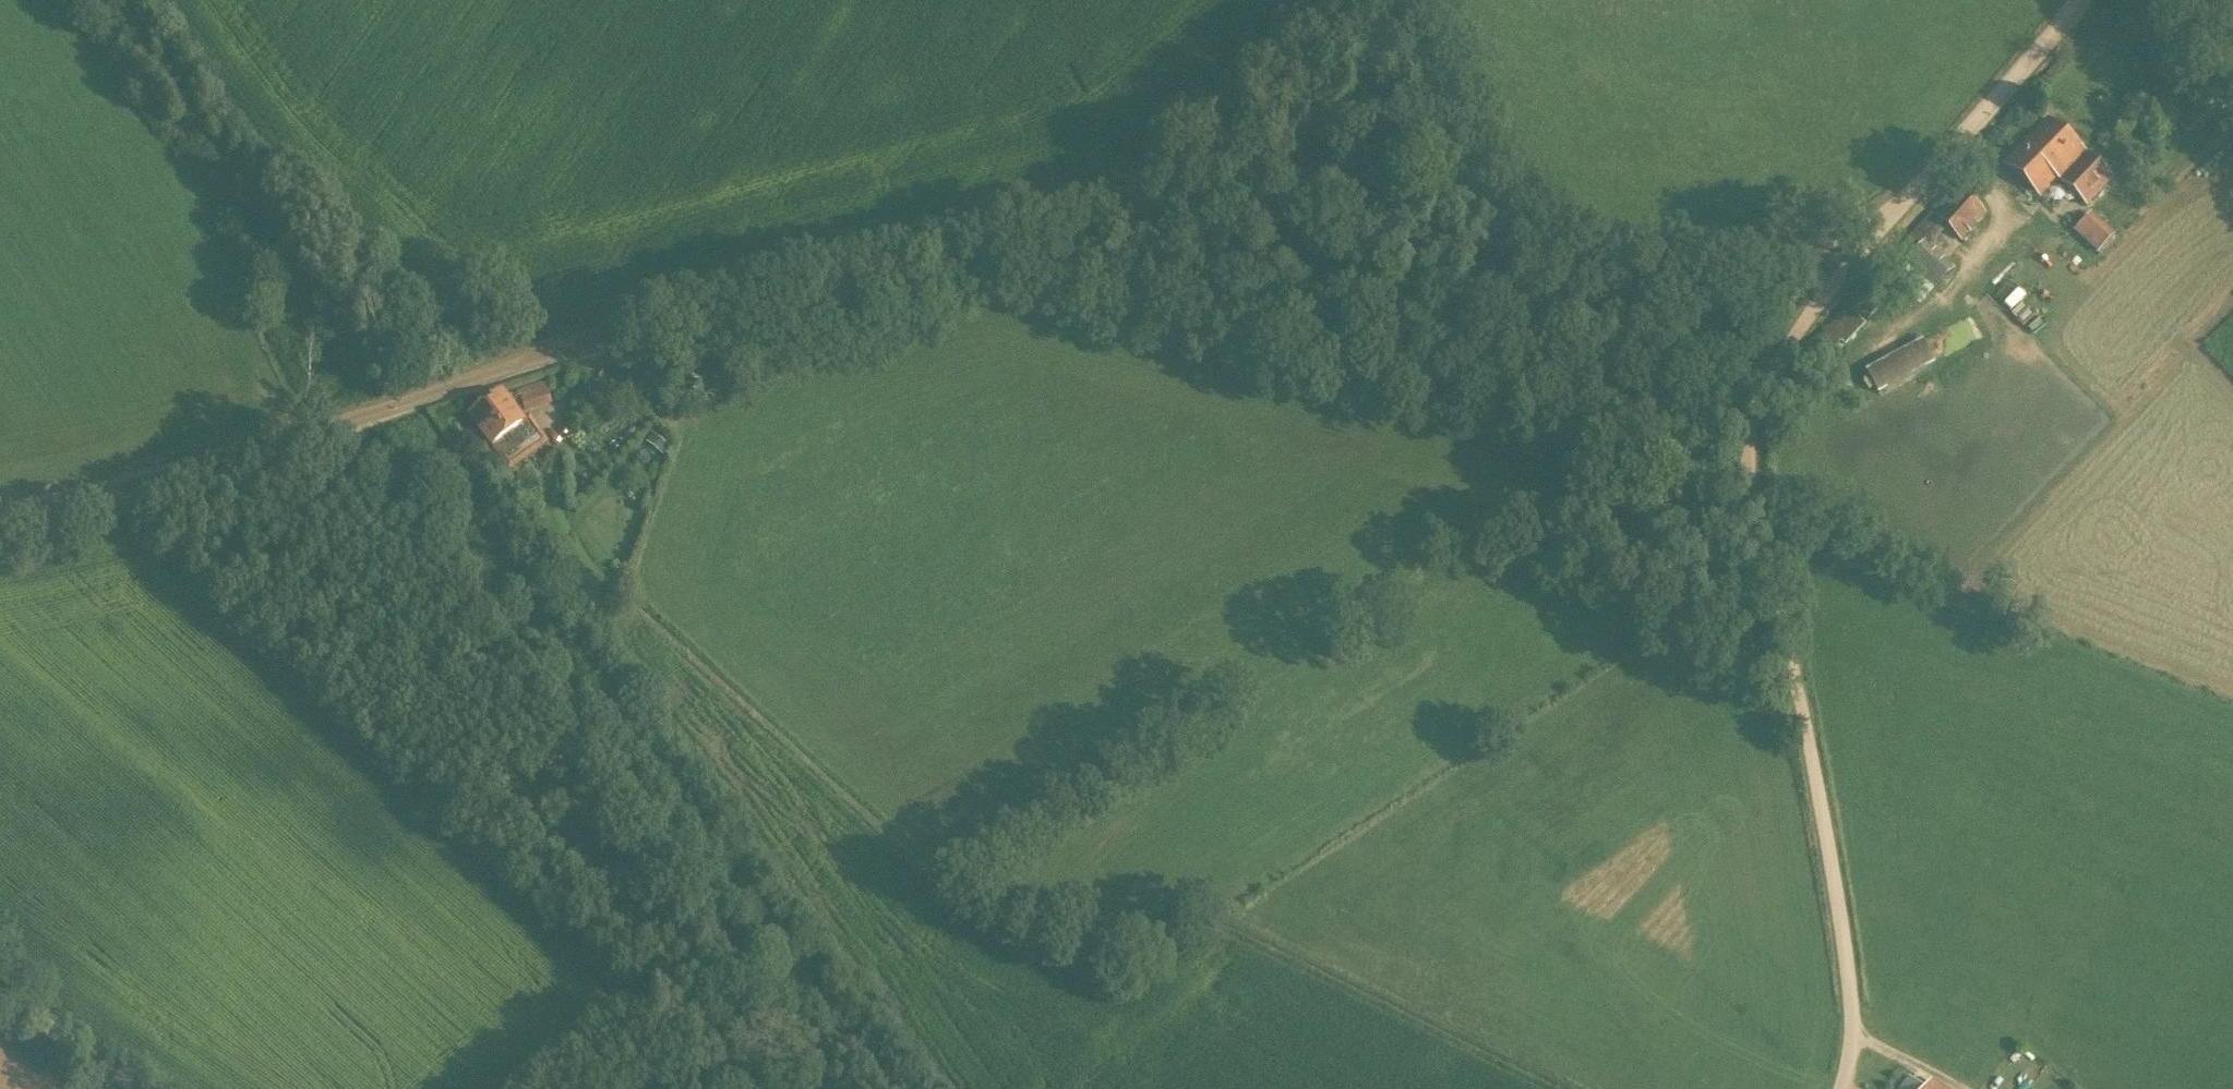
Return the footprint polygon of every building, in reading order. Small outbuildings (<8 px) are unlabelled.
[(2041,197),(2058,179),(2069,166),(2073,170),(2087,155),(2046,118),(2004,163),(2041,197)] [(2069,166),(2058,179),(2086,204),(2111,177),(2087,155),(2073,170),(2069,166)] [(1890,276),(1920,304),(1953,269),(1930,246),(1947,227),(1962,241),(1986,213),(1960,187),(1901,244),(1913,254),(1890,276)] [(2074,229),(2097,253),(2114,236),(2091,212),(2074,229)] [(1858,312),(1868,320),(1898,287),(1888,278),(1858,312)] [(1846,306),(1809,345),(1823,358),(1850,332),(1854,336),(1865,324),(1846,306)] [(1932,339),(1873,371),(1886,394),(1945,363),(1932,339)] [(545,382),(517,390),(525,413),(551,405),(545,382)] [(522,424),(501,395),(471,416),(492,445),(522,424)] [(1924,1088),(1909,1076),(1898,1088),(1923,1088),(1924,1088)] [(1931,1079),(1924,1088),(1923,1088),(1943,1088),(1931,1079)]
